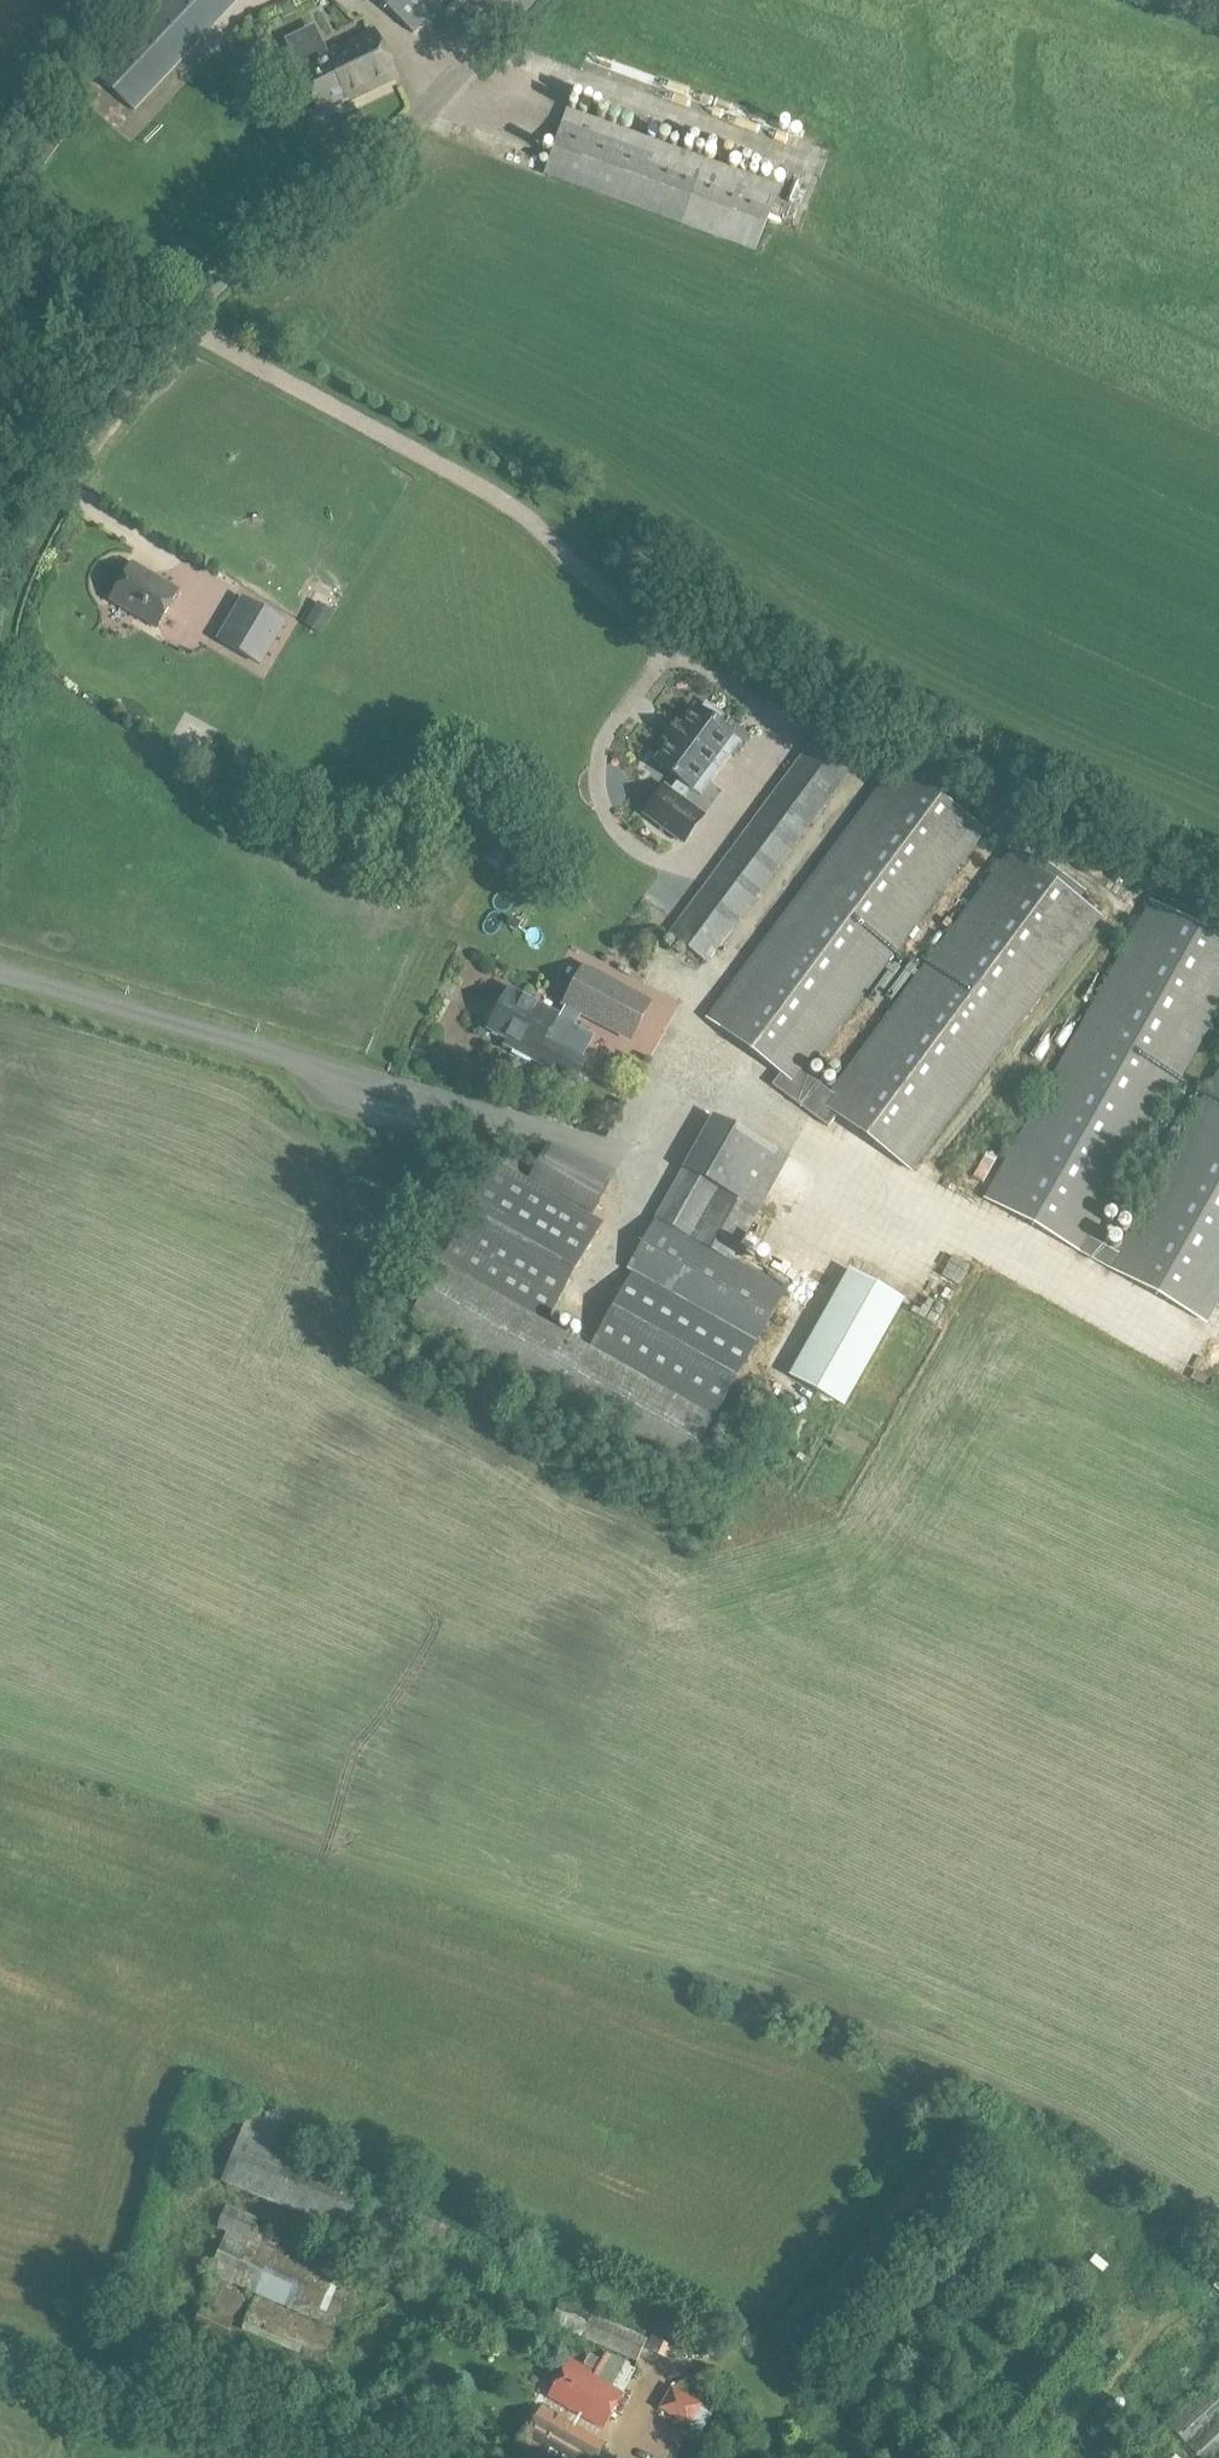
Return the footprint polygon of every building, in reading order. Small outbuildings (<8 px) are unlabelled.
[(238,0),(154,0),(89,70),(134,112),(238,0)] [(412,32),(442,0),(378,0),(412,32)] [(374,31),(299,65),(323,116),(397,82),(374,31)] [(755,251),(777,192),(779,186),(567,108),(543,173),(755,251)] [(782,136),(788,125),(764,114),(759,125),(782,136)] [(791,164),(815,164),(815,152),(792,151),(791,164)] [(131,563),(110,600),(158,628),(179,590),(131,563)] [(242,597),(217,641),(263,667),(288,623),(242,597)] [(318,603),(305,626),(322,636),(335,613),(318,603)] [(738,651),(731,661),(740,668),(748,658),(738,651)] [(766,672),(759,682),(769,689),(776,679),(766,672)] [(645,815),(684,843),(704,816),(682,800),(691,789),(692,789),(702,776),(712,783),(732,756),(722,749),(732,735),(718,724),(723,716),(707,704),(701,712),(696,708),(656,762),(680,781),(672,792),(665,787),(645,815)] [(815,736),(666,935),(706,964),(854,765),(815,736)] [(228,746),(221,760),(237,769),(244,755),(228,746)] [(896,765),(707,1019),(777,1072),(798,1087),(807,1076),(987,833),(896,765)] [(1011,850),(830,1093),(822,1104),(835,1113),(913,1172),(1103,919),(1011,850)] [(1152,903),(984,1197),(1080,1252),(1110,1269),(1209,1324),(1218,1305),(1218,1073),(1123,1247),(1093,1230),(1218,1008),(1218,938),(1153,901),(1152,903)] [(650,1000),(583,965),(564,1002),(566,1003),(583,1012),(631,1037),(650,1000)] [(583,1012),(566,1003),(559,1018),(556,1017),(557,1015),(509,991),(491,1028),(509,1037),(506,1043),(573,1077),(594,1035),(575,1026),(583,1012)] [(798,1087),(777,1072),(768,1084),(826,1126),(835,1113),(822,1104),(830,1093),(807,1076),(798,1087)] [(712,1114),(682,1169),(758,1212),(759,1212),(790,1158),(712,1114)] [(614,1176),(548,1142),(529,1178),(595,1213),(614,1176)] [(496,1163),(441,1261),(549,1322),(604,1224),(496,1163)] [(758,1212),(682,1169),(654,1220),(656,1221),(657,1218),(732,1261),(758,1212)] [(657,1218),(656,1221),(588,1343),(715,1414),(786,1292),(732,1261),(657,1218)] [(549,1322),(441,1261),(409,1318),(685,1473),(717,1416),(549,1322)] [(906,1299),(850,1269),(792,1376),(848,1406),(906,1299)] [(375,2195),(377,2189),(308,2163),(319,2132),(252,2105),(221,2182),(358,2236),(365,2219),(375,2195)] [(885,2174),(899,2184),(907,2171),(893,2161),(885,2174)] [(375,2195),(365,2219),(447,2253),(458,2230),(375,2195)] [(253,2243),(258,2229),(263,2219),(228,2205),(218,2228),(228,2232),(253,2243)] [(253,2243),(228,2232),(209,2273),(335,2328),(339,2318),(350,2294),(353,2287),(276,2253),(253,2243)] [(1210,2289),(1218,2291),(1218,2274),(1214,2272),(1210,2289)] [(209,2276),(197,2302),(203,2305),(237,2319),(242,2321),(253,2295),(209,2276)] [(611,2292),(607,2303),(629,2311),(633,2301),(611,2292)] [(639,2362),(645,2348),(649,2339),(564,2301),(554,2323),(639,2362)] [(237,2319),(203,2305),(191,2331),(226,2346),(237,2319)] [(659,2322),(646,2349),(673,2362),(686,2335),(659,2322)] [(603,2360),(591,2354),(584,2367),(626,2391),(638,2370),(607,2353),(603,2360)] [(232,2359),(228,2374),(227,2378),(279,2392),(284,2367),(246,2357),(245,2362),(232,2359)] [(626,2391),(584,2367),(570,2359),(547,2398),(603,2430),(626,2391)] [(284,2367),(279,2392),(322,2400),(327,2375),(284,2367)] [(672,2387),(659,2409),(689,2427),(702,2405),(672,2387)] [(532,2457),(597,2457),(606,2442),(543,2406),(518,2450),(532,2457)]
